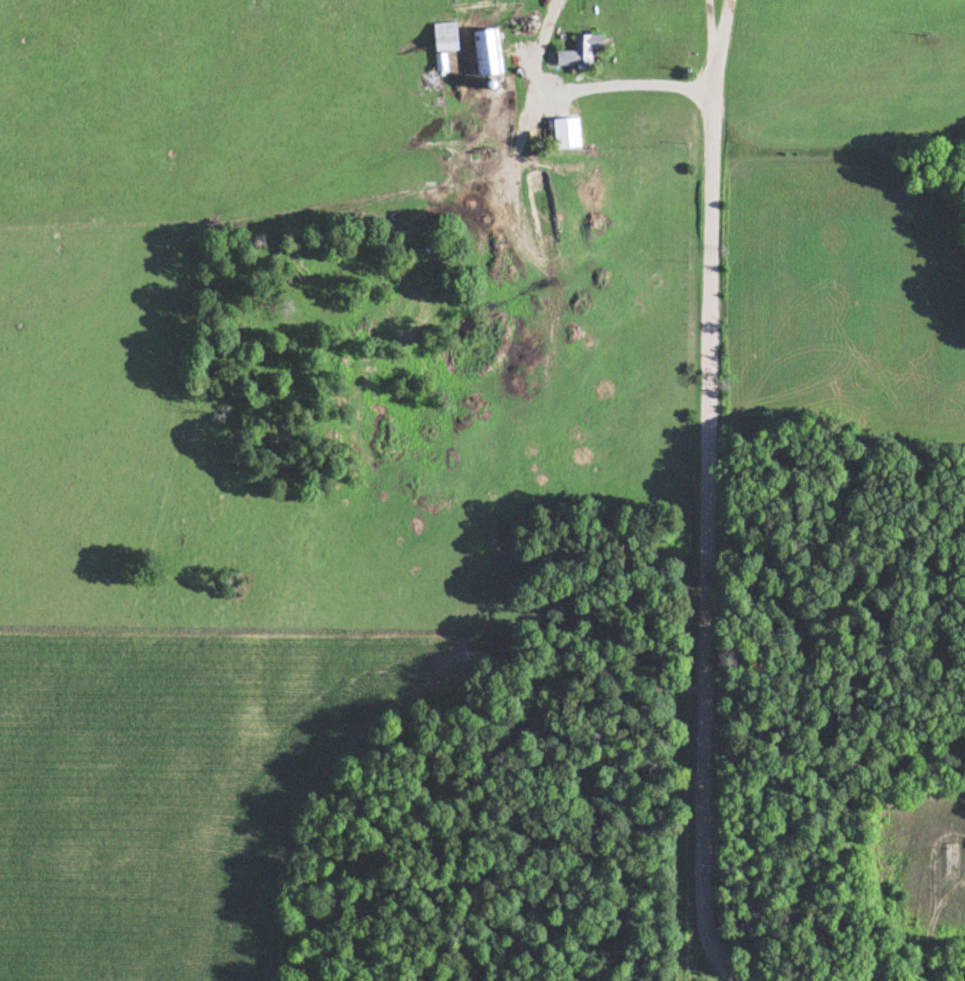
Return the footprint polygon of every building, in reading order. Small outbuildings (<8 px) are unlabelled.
[(433,20),(434,48),(458,46),(456,19),(433,20)] [(472,29),(479,74),(504,70),(498,25),(472,29)] [(575,33),(576,50),(558,50),(559,66),(590,65),(590,54),(599,54),(598,43),(605,43),(605,36),(591,37),(590,33),(575,33)] [(446,69),(445,51),(433,52),(434,70),(446,69)] [(552,116),(554,146),(581,144),(579,115),(552,116)]
